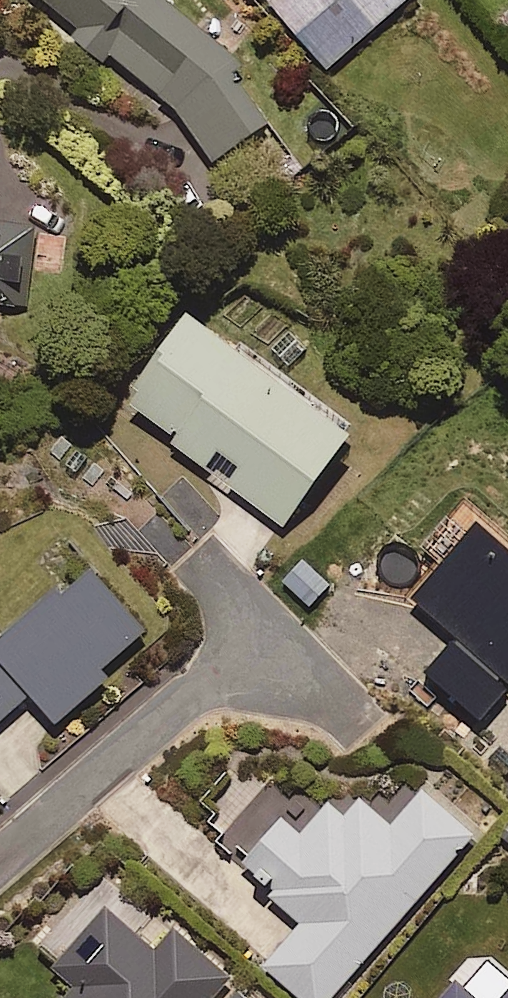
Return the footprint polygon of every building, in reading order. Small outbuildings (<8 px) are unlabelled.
[(81,26),(73,36),(106,63),(114,53),(172,101),(214,160),(279,113),(236,54),(171,0),(49,0),(81,26)] [(329,66),(405,0),(272,0),(329,66)] [(28,310),(42,231),(0,223),(0,304),(28,310)] [(354,428),(190,307),(125,396),(176,434),(171,441),(283,524),(354,428)] [(91,563),(2,638),(0,636),(0,721),(33,693),(57,722),(110,677),(103,669),(148,631),(91,563)] [(273,782),(222,841),(277,889),(272,895),(304,923),(267,966),(303,997),(331,997),(475,833),(425,790),(394,825),(363,797),(346,816),(330,802),(304,832),(286,816),(297,803),(273,782)] [(229,983),(232,979),(177,930),(169,938),(121,894),(104,879),(44,946),(80,978),(63,997),(215,997),(229,983)] [(460,977),(441,997),(483,997),(460,977)]
